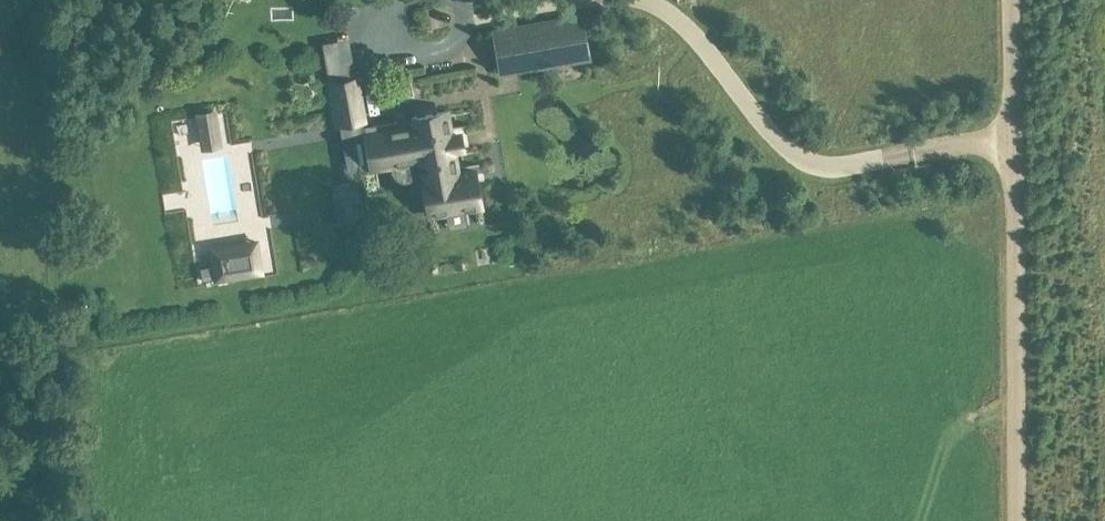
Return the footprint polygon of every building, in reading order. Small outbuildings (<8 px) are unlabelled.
[(589,59),(581,16),(494,31),(502,75),(589,59)] [(337,125),(365,121),(357,80),(330,85),(337,125)] [(216,112),(198,115),(202,137),(220,135),(216,112)] [(413,126),(366,134),(372,169),(392,165),(393,170),(395,175),(399,179),(404,181),(410,181),(423,179),(423,181),(429,215),(482,206),(476,171),(458,174),(454,150),(458,149),(456,136),(451,137),(447,112),(412,118),(413,126)] [(196,114),(185,115),(187,145),(198,144),(196,114)] [(200,267),(202,277),(263,268),(258,240),(208,247),(211,265),(200,267)]
